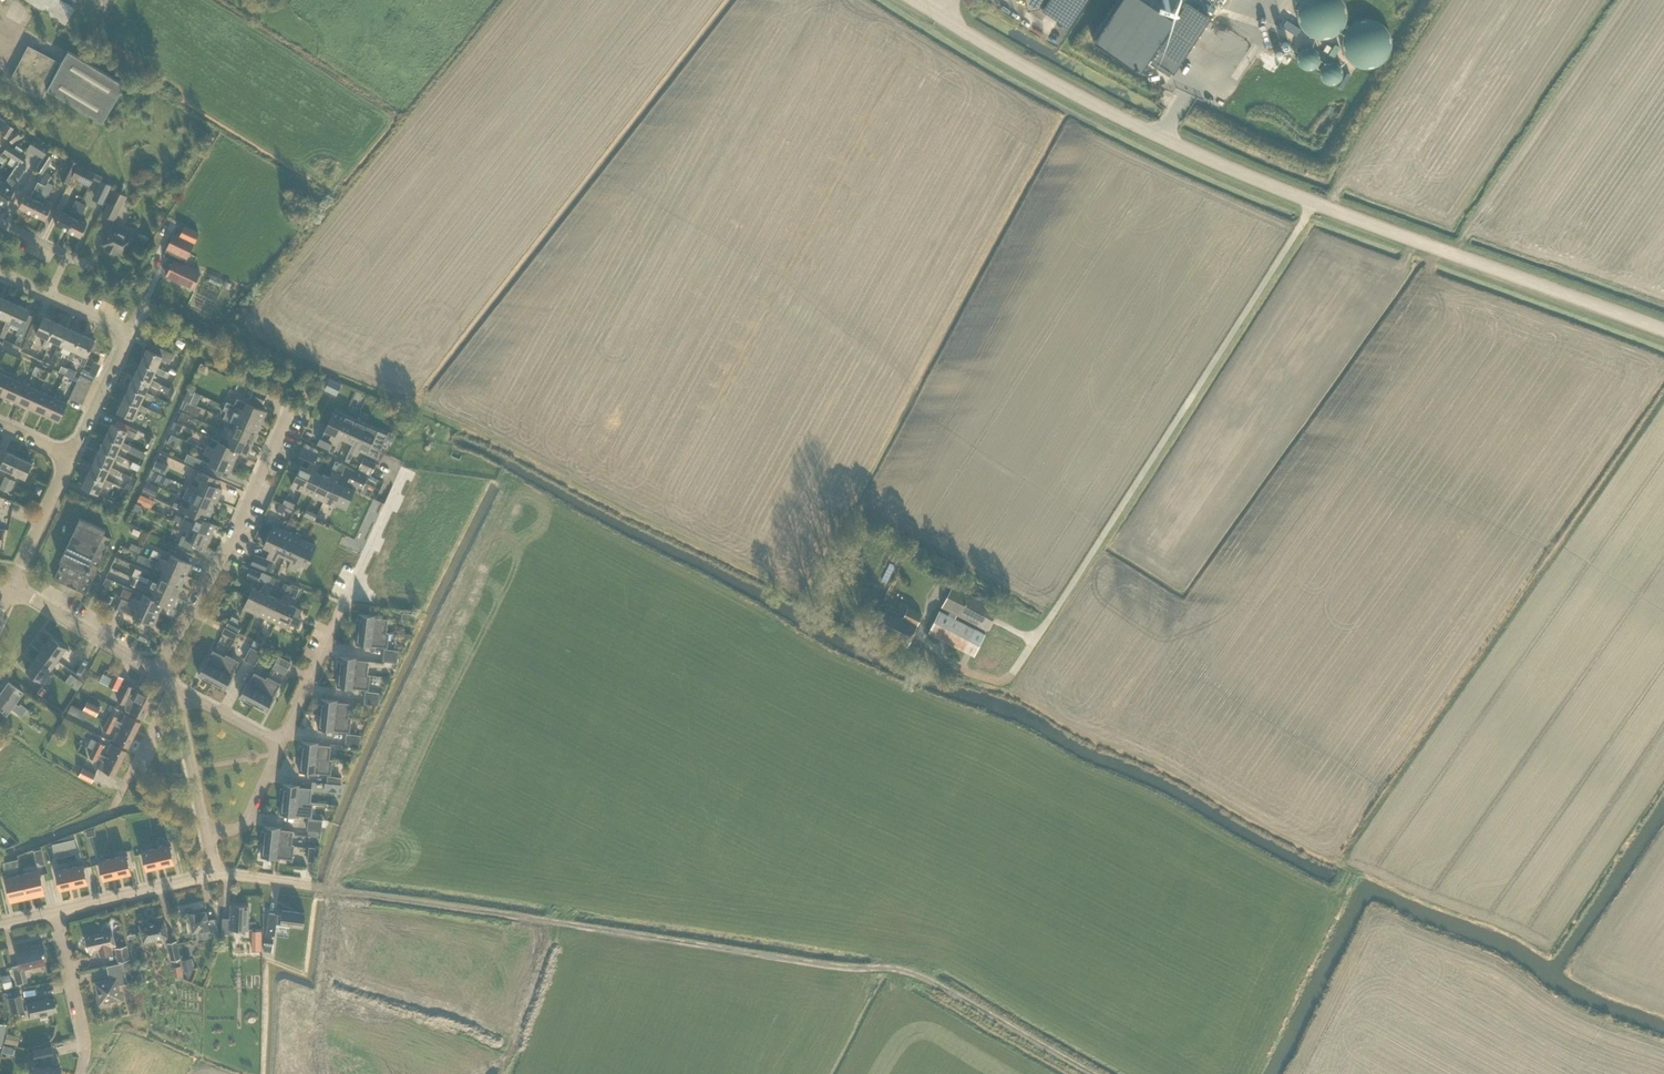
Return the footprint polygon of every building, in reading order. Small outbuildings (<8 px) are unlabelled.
[(35,5),(65,24),(76,8),(63,0),(38,0),(35,5)] [(1039,8),(1044,0),(1025,0),(1027,10),(1039,8)] [(1041,9),(1069,28),(1088,0),(1048,0),(1041,9)] [(1210,17),(1187,1),(1174,20),(1143,0),(1121,0),(1095,40),(1141,71),(1150,58),(1173,73),(1210,17)] [(1212,13),(1215,9),(1202,0),(1192,0),(1212,13)] [(1296,15),(1296,17),(1296,19),(1297,21),(1297,23),(1298,25),(1299,27),(1300,29),(1301,30),(1303,32),(1304,33),(1306,35),(1307,36),(1309,37),(1311,38),(1313,39),(1315,39),(1317,39),(1319,40),(1321,40),(1324,40),(1326,39),(1328,39),(1330,38),(1332,37),(1333,36),(1335,35),(1337,34),(1338,32),(1340,31),(1341,29),(1342,27),(1343,25),(1344,24),(1345,22),(1345,19),(1345,17),(1346,15),(1345,13),(1345,11),(1345,9),(1344,7),(1343,5),(1342,3),(1341,1),(1341,0),(1301,0),(1300,0),(1299,2),(1298,4),(1297,6),(1297,8),(1296,10),(1296,12),(1296,15)] [(1391,47),(1391,44),(1391,42),(1391,40),(1390,38),(1390,36),(1389,34),(1388,32),(1387,30),(1386,29),(1384,27),(1383,26),(1381,24),(1379,23),(1378,22),(1376,21),(1374,21),(1372,20),(1370,20),(1368,19),(1365,19),(1363,20),(1361,20),(1359,20),(1357,21),(1355,22),(1353,23),(1352,24),(1350,25),(1349,27),(1347,28),(1346,30),(1345,32),(1344,34),(1343,36),(1342,38),(1342,40),(1341,42),(1341,44),(1341,46),(1342,49),(1342,51),(1343,53),(1344,55),(1344,56),(1346,58),(1347,60),(1348,62),(1350,63),(1351,64),(1353,65),(1355,67),(1357,67),(1359,68),(1361,69),(1363,69),(1365,69),(1367,69),(1369,69),(1371,69),(1373,68),(1375,68),(1377,67),(1379,66),(1381,65),(1382,63),(1384,62),(1385,60),(1387,59),(1388,57),(1389,55),(1390,53),(1390,51),(1391,49),(1391,47)] [(60,64),(29,46),(11,80),(43,97),(47,90),(102,124),(125,86),(68,51),(60,64)] [(1296,57),(1296,59),(1296,61),(1296,62),(1296,63),(1297,65),(1298,66),(1299,67),(1300,68),(1301,69),(1302,70),(1303,70),(1305,71),(1306,71),(1308,71),(1309,71),(1310,70),(1312,70),(1313,69),(1314,68),(1315,67),(1316,66),(1317,65),(1318,64),(1318,63),(1319,61),(1319,59),(1319,58),(1319,56),(1318,55),(1318,54),(1317,52),(1316,51),(1315,50),(1314,49),(1312,49),(1311,48),(1310,48),(1308,48),(1307,48),(1305,48),(1304,48),(1303,48),(1301,49),(1300,50),(1299,51),(1298,52),(1297,53),(1297,54),(1296,56),(1296,57)] [(1319,72),(1319,74),(1319,75),(1319,77),(1319,78),(1320,79),(1321,81),(1322,82),(1323,83),(1324,84),(1325,84),(1326,85),(1328,85),(1329,85),(1331,85),(1332,85),(1333,85),(1335,85),(1336,84),(1337,83),(1338,82),(1339,81),(1340,80),(1341,79),(1341,77),(1342,76),(1342,74),(1342,72),(1341,71),(1341,70),(1340,68),(1340,67),(1339,66),(1338,65),(1337,64),(1335,63),(1334,63),(1333,62),(1331,62),(1330,62),(1328,62),(1327,63),(1326,63),(1324,64),(1323,65),(1322,65),(1321,67),(1320,68),(1320,69),(1319,70),(1319,72)] [(8,124),(1,134),(8,138),(8,137),(14,129),(8,124)] [(8,138),(12,144),(21,137),(17,131),(8,137),(8,138)] [(43,158),(50,146),(35,136),(27,149),(37,154),(43,158)] [(9,156),(14,148),(8,144),(3,152),(9,156)] [(23,154),(21,153),(14,148),(9,156),(17,161),(22,154),(23,154)] [(43,174),(53,158),(46,153),(36,170),(43,174)] [(26,157),(23,154),(22,154),(17,161),(22,164),(26,157)] [(69,183),(72,177),(78,163),(70,159),(60,180),(69,183)] [(89,187),(96,173),(78,164),(72,177),(78,180),(77,181),(89,187)] [(0,190),(0,203),(5,206),(15,190),(11,188),(18,178),(11,173),(4,183),(0,190)] [(47,173),(40,183),(45,185),(48,181),(52,176),(47,173)] [(25,194),(19,207),(32,213),(45,185),(40,183),(38,181),(31,196),(25,194)] [(55,185),(48,181),(45,185),(32,213),(45,220),(51,206),(53,202),(46,198),(48,194),(50,195),(55,185)] [(102,203),(111,185),(101,181),(97,190),(100,191),(95,200),(102,203)] [(114,190),(108,201),(102,214),(115,220),(121,208),(127,196),(114,190)] [(68,231),(81,203),(76,200),(69,215),(61,211),(55,224),(68,231)] [(81,203),(68,231),(81,237),(87,224),(79,220),(86,205),(81,203)] [(180,237),(174,234),(164,255),(174,260),(166,276),(193,288),(196,281),(197,281),(198,280),(197,279),(200,272),(184,264),(199,233),(185,226),(180,237)] [(125,256),(133,238),(111,227),(102,245),(107,247),(106,249),(115,254),(116,251),(125,256)] [(17,305),(5,299),(0,310),(0,317),(7,320),(0,335),(0,336),(4,338),(10,325),(12,322),(10,321),(17,305)] [(12,322),(10,325),(18,329),(15,335),(23,338),(31,320),(27,318),(30,311),(17,305),(10,321),(12,322)] [(49,339),(57,323),(44,317),(40,324),(33,321),(26,337),(27,337),(21,350),(28,353),(37,333),(46,338),(42,347),(47,349),(51,340),(49,339)] [(62,345),(69,328),(57,323),(49,339),(51,340),(59,343),(51,361),(55,363),(63,346),(62,345)] [(74,350),(82,334),(69,328),(62,345),(63,346),(71,349),(67,358),(72,360),(76,351),(74,350)] [(74,350),(76,351),(84,355),(80,364),(84,366),(89,356),(87,356),(94,340),(82,334),(74,350)] [(157,368),(157,367),(161,359),(169,363),(174,354),(152,343),(149,350),(147,349),(141,360),(157,368)] [(12,349),(18,352),(20,346),(14,344),(12,349)] [(166,371),(157,367),(157,368),(141,360),(135,373),(151,380),(152,379),(155,372),(164,375),(166,371)] [(65,374),(68,368),(61,366),(59,371),(65,374)] [(80,374),(93,380),(96,374),(82,368),(80,374)] [(13,379),(0,373),(0,395),(5,397),(13,379)] [(160,383),(152,379),(151,380),(135,373),(129,386),(145,393),(146,392),(149,384),(158,388),(160,383)] [(90,386),(93,380),(80,374),(77,380),(90,386)] [(18,403),(27,385),(13,379),(5,397),(18,403)] [(329,379),(324,389),(336,395),(341,385),(329,379)] [(88,392),(90,386),(77,380),(75,386),(88,392)] [(32,409),(40,391),(27,385),(18,403),(32,409)] [(85,398),(88,392),(75,386),(72,392),(85,398)] [(154,396),(146,392),(145,393),(129,386),(123,398),(139,406),(140,404),(144,397),(152,400),(154,396)] [(263,403),(266,396),(253,390),(250,397),(263,403)] [(45,416),(53,397),(40,391),(32,409),(45,416)] [(82,404),(85,398),(72,392),(69,398),(82,404)] [(53,397),(45,416),(59,422),(67,403),(53,397)] [(148,408),(140,404),(139,406),(123,398),(117,412),(133,419),(138,409),(146,413),(148,408)] [(186,401),(183,409),(194,414),(197,406),(186,401)] [(233,410),(261,422),(266,411),(246,402),(243,409),(235,405),(233,410)] [(257,433),(261,422),(233,410),(231,414),(239,418),(236,424),(257,433)] [(329,449),(332,443),(345,415),(334,410),(325,430),(321,438),(320,437),(317,443),(329,449)] [(187,421),(190,415),(181,411),(179,418),(187,421)] [(353,427),(356,419),(345,415),(332,443),(336,445),(340,437),(346,440),(353,427)] [(349,451),(354,453),(367,424),(356,419),(353,427),(346,440),(353,443),(349,451)] [(180,432),(183,425),(177,422),(174,429),(180,432)] [(121,444),(122,442),(126,434),(134,438),(138,430),(130,426),(128,429),(127,431),(112,423),(106,436),(121,444)] [(252,444),(257,433),(236,424),(233,430),(225,427),(223,431),(252,444)] [(378,429),(367,424),(354,453),(358,455),(360,451),(376,459),(388,435),(377,430),(378,429)] [(239,451),(247,455),(252,444),(223,431),(221,435),(222,435),(219,441),(227,445),(226,445),(239,451)] [(174,445),(177,437),(171,435),(168,442),(174,445)] [(131,446),(122,442),(121,444),(106,436),(100,449),(116,456),(117,454),(120,446),(128,450),(131,446)] [(226,445),(227,445),(219,441),(211,438),(208,445),(207,444),(205,449),(234,462),(239,451),(226,445)] [(302,491),(315,462),(318,455),(302,447),(299,455),(304,458),(291,486),(302,491)] [(125,458),(117,454),(116,456),(100,449),(94,461),(110,469),(111,467),(114,459),(123,463),(125,458)] [(229,473),(234,462),(205,449),(204,453),(211,457),(208,463),(187,454),(184,460),(199,467),(214,474),(217,467),(229,473)] [(13,472),(19,457),(7,452),(0,467),(13,472)] [(19,457),(13,472),(25,478),(32,463),(19,457)] [(372,472),(376,463),(363,457),(359,466),(372,472)] [(156,459),(152,468),(165,475),(169,466),(169,465),(156,459)] [(119,470),(111,467),(110,469),(94,461),(88,474),(104,481),(105,479),(109,471),(117,475),(119,470)] [(138,470),(140,465),(133,461),(130,467),(138,470)] [(313,496),(322,475),(316,472),(320,464),(315,462),(302,491),(313,496)] [(188,487),(217,500),(222,489),(218,487),(220,481),(195,469),(192,476),(201,480),(198,486),(190,483),(188,487)] [(324,501),(337,472),(336,472),(332,470),(329,478),(322,475),(313,496),(324,501)] [(162,484),(166,476),(155,471),(151,479),(162,484)] [(362,488),(367,478),(352,471),(347,481),(362,488)] [(337,472),(324,501),(334,506),(344,485),(337,482),(341,474),(337,472)] [(113,483),(105,479),(104,481),(88,474),(82,486),(98,494),(103,484),(111,488),(113,483)] [(0,487),(0,488),(4,490),(10,478),(5,476),(0,487)] [(15,481),(10,478),(4,490),(10,493),(15,481)] [(146,481),(142,489),(155,495),(159,487),(146,481)] [(212,511),(217,500),(188,487),(186,491),(188,492),(185,499),(212,511)] [(151,499),(141,494),(137,501),(147,506),(151,499)] [(114,508),(116,502),(104,496),(101,502),(114,508)] [(293,509),(296,503),(286,498),(283,504),(286,506),(293,509)] [(207,521),(212,511),(185,499),(182,505),(174,501),(172,506),(178,508),(178,509),(186,512),(194,516),(195,516),(207,521)] [(141,505),(136,502),(133,509),(138,512),(141,505)] [(286,506),(283,504),(279,503),(276,510),(282,513),(286,506)] [(215,525),(207,521),(195,516),(194,516),(186,512),(184,517),(176,514),(173,519),(182,523),(211,536),(215,525)] [(86,594),(112,539),(103,535),(105,530),(92,524),(80,518),(60,561),(61,562),(54,579),(63,583),(86,594)] [(206,547),(211,536),(182,523),(180,527),(188,531),(185,537),(182,535),(178,544),(190,550),(194,542),(206,547)] [(271,559),(284,531),(273,526),(263,546),(270,549),(266,557),(271,559)] [(138,536),(140,531),(133,528),(131,533),(138,536)] [(285,556),(294,536),(284,531),(271,559),(275,561),(279,553),(285,556)] [(292,569),(305,541),(294,536),(285,556),(291,559),(288,567),(292,569)] [(305,541),(292,569),(296,571),(300,563),(306,566),(316,546),(305,541)] [(157,562),(186,575),(191,564),(170,555),(167,561),(159,558),(162,553),(153,549),(149,558),(148,558),(156,562),(156,561),(157,562)] [(266,569),(270,559),(255,553),(251,563),(266,569)] [(402,563),(384,561),(383,570),(381,570),(380,577),(382,577),(381,586),(399,588),(401,572),(408,573),(409,568),(422,570),(424,557),(406,555),(405,564),(405,565),(402,564),(402,563)] [(154,567),(156,562),(148,558),(146,564),(154,567)] [(181,586),(186,575),(157,562),(155,567),(158,568),(155,574),(161,577),(181,586)] [(273,572),(275,565),(269,563),(267,569),(273,572)] [(138,579),(141,570),(136,568),(132,576),(138,579)] [(267,584),(268,584),(272,577),(272,576),(264,572),(264,573),(260,572),(250,568),(247,576),(256,581),(257,579),(259,580),(255,588),(253,587),(243,608),(254,613),(267,584)] [(133,577),(131,584),(136,587),(139,580),(133,577)] [(176,596),(181,586),(161,577),(158,583),(150,579),(148,584),(176,596)] [(273,586),(276,579),(272,577),(268,584),(272,586),(273,586)] [(171,607),(176,596),(148,584),(146,588),(154,592),(151,597),(151,598),(163,603),(163,604),(171,607)] [(272,586),(268,584),(267,584),(254,613),(265,618),(274,597),(268,594),(272,586)] [(276,622),(289,594),(292,586),(288,584),(288,585),(284,592),(281,600),(274,597),(265,618),(276,622)] [(988,630),(999,608),(953,585),(942,607),(951,611),(949,615),(940,611),(929,632),(975,656),(986,634),(955,618),(957,615),(988,630)] [(292,586),(289,594),(293,596),(295,597),(298,589),(292,586)] [(151,598),(151,597),(143,594),(140,600),(132,597),(134,593),(124,588),(120,597),(122,598),(122,597),(130,601),(159,614),(163,604),(163,603),(151,598)] [(293,596),(289,594),(276,622),(287,628),(289,623),(299,628),(303,618),(299,616),(302,610),(296,607),(289,604),(293,596)] [(154,625),(159,614),(130,601),(122,597),(122,598),(117,609),(154,625)] [(11,623),(17,625),(25,604),(19,602),(11,623)] [(900,614),(886,607),(884,611),(880,610),(873,625),(889,632),(886,638),(907,647),(922,615),(907,608),(903,618),(899,616),(900,614)] [(385,633),(386,633),(387,619),(370,617),(370,616),(359,614),(359,619),(356,619),(355,630),(358,630),(385,633)] [(234,630),(239,621),(231,617),(226,625),(234,630)] [(234,639),(236,633),(226,627),(223,633),(234,639)] [(388,633),(386,633),(385,633),(358,630),(358,637),(357,637),(356,645),(369,647),(370,645),(387,647),(388,633)] [(57,660),(66,649),(50,637),(41,648),(57,660)] [(50,671),(57,660),(41,648),(33,659),(50,671)] [(249,662),(255,651),(250,648),(244,659),(249,662)] [(225,658),(213,651),(205,667),(203,666),(198,675),(202,677),(201,680),(211,685),(213,682),(212,682),(225,658)] [(255,651),(249,662),(255,665),(261,654),(255,651)] [(72,669),(81,674),(88,660),(80,655),(72,669)] [(212,682),(213,682),(218,685),(218,686),(226,690),(232,678),(230,677),(238,662),(226,655),(225,658),(212,682)] [(287,668),(290,662),(279,656),(276,662),(287,668)] [(367,675),(368,662),(351,660),(351,658),(340,657),(340,661),(337,661),(336,672),(340,673),(340,672),(367,675)] [(25,670),(41,682),(50,671),(33,659),(25,670)] [(369,675),(367,675),(340,672),(340,673),(339,679),(338,679),(337,688),(351,689),(351,687),(368,689),(369,675)] [(121,692),(148,706),(155,694),(143,688),(138,685),(135,686),(134,689),(125,684),(124,687),(120,685),(123,678),(113,673),(107,685),(121,692)] [(267,680),(266,680),(254,673),(246,689),(245,688),(239,697),(244,700),(242,702),(252,707),(254,704),(267,680)] [(254,704),(260,707),(259,708),(267,712),(273,700),(272,699),(280,684),(267,677),(266,680),(267,680),(254,704)] [(83,682),(78,678),(72,685),(77,689),(83,682)] [(1,692),(14,702),(22,691),(9,681),(1,692)] [(42,695),(46,689),(41,686),(37,692),(42,695)] [(14,702),(1,692),(0,694),(0,708),(7,713),(14,702)] [(142,719),(148,706),(121,692),(117,700),(127,705),(125,708),(126,710),(131,713),(142,719)] [(348,717),(349,704),(332,702),(332,700),(322,699),(321,704),(318,703),(317,715),(321,715),(348,717)] [(87,701),(83,709),(96,715),(100,707),(87,701)] [(27,707),(21,703),(17,708),(23,712),(27,707)] [(74,714),(77,708),(71,705),(68,711),(74,714)] [(27,707),(23,712),(29,716),(32,712),(27,707)] [(107,721),(114,724),(116,720),(117,717),(110,713),(107,721)] [(135,735),(141,722),(130,717),(125,714),(121,722),(116,720),(114,724),(120,728),(135,735)] [(351,717),(348,717),(321,715),(320,721),(319,721),(318,730),(332,731),(332,730),(349,731),(351,717)] [(110,733),(114,724),(107,721),(103,729),(110,733)] [(128,747),(135,735),(120,728),(118,732),(116,731),(112,739),(117,742),(128,747)] [(93,750),(100,753),(104,745),(97,741),(93,750)] [(329,760),(329,759),(330,746),(313,745),(313,743),(303,741),(302,746),(299,746),(298,757),(302,758),(302,757),(329,760)] [(106,756),(121,764),(127,751),(115,746),(110,743),(106,751),(108,752),(106,756)] [(97,758),(100,753),(93,750),(89,757),(96,761),(97,758)] [(22,752),(14,762),(31,774),(38,764),(22,752)] [(114,776),(121,764),(106,756),(100,753),(97,758),(102,760),(98,768),(103,770),(103,771),(114,776)] [(332,760),(329,759),(329,760),(302,757),(302,758),(301,764),(300,764),(299,772),(313,774),(313,772),(330,774),(332,760)] [(7,771),(7,772),(23,784),(31,774),(14,762),(7,771)] [(79,776),(91,782),(95,774),(83,768),(79,776)] [(0,777),(0,782),(16,794),(23,784),(7,772),(7,771),(5,770),(0,777)] [(58,777),(52,788),(70,798),(76,787),(58,777)] [(9,804),(16,794),(0,782),(0,797),(9,804)] [(310,803),(312,789),(295,787),(295,785),(284,784),(283,789),(281,788),(279,800),(283,800),(310,803)] [(52,788),(46,799),(64,809),(70,798),(52,788)] [(2,814),(9,804),(0,797),(0,813),(2,814)] [(46,799),(40,810),(58,820),(64,809),(46,799)] [(313,803),(310,803),(283,800),(282,807),(281,806),(280,815),(294,817),(294,815),(311,817),(313,803)] [(291,845),(292,832),(275,830),(276,828),(265,826),(264,831),(262,831),(260,842),(264,843),(264,842),(291,845)] [(76,848),(74,839),(63,842),(66,851),(76,848)] [(63,842),(53,844),(56,858),(67,855),(66,851),(63,842)] [(294,845),(291,845),(264,842),(264,843),(263,849),(262,849),(261,857),(275,859),(275,857),(292,859),(294,845)] [(169,844),(155,847),(160,866),(173,863),(169,844)] [(160,866),(155,847),(142,850),(146,870),(160,866)] [(130,873),(126,854),(112,857),(117,876),(130,873)] [(112,857),(99,860),(103,880),(117,876),(112,857)] [(5,869),(12,868),(10,861),(3,862),(5,869)] [(69,867),(74,886),(87,883),(83,864),(69,867)] [(69,867),(55,870),(60,890),(74,886),(69,867)] [(44,893),(39,874),(23,878),(27,897),(44,893)] [(27,897),(23,878),(6,882),(10,901),(27,897)] [(247,930),(248,905),(232,905),(231,918),(222,918),(221,934),(230,934),(231,929),(247,930)] [(303,927),(305,913),(283,910),(282,916),(277,915),(278,914),(269,913),(266,935),(275,936),(276,923),(281,923),(281,924),(303,927)] [(208,920),(206,912),(192,915),(192,913),(188,914),(193,933),(209,929),(210,932),(218,931),(215,918),(208,920)] [(153,945),(155,942),(154,940),(168,937),(164,920),(140,925),(144,943),(145,942),(145,944),(148,946),(153,945)] [(113,953),(112,946),(115,945),(112,931),(89,937),(90,938),(85,939),(88,950),(92,949),(93,951),(98,949),(100,957),(113,953)] [(252,940),(262,940),(262,931),(252,931),(252,940)] [(272,952),(274,938),(265,937),(263,951),(272,952)] [(171,961),(181,958),(177,940),(167,942),(171,961)] [(118,962),(130,959),(127,945),(115,947),(118,962)] [(43,953),(42,948),(26,952),(26,951),(17,953),(19,965),(12,966),(16,985),(28,982),(25,969),(45,964),(43,955),(45,955),(44,952),(43,953)] [(192,957),(181,960),(183,971),(194,969),(192,957)] [(99,1006),(108,1004),(108,1002),(122,999),(118,985),(128,983),(123,962),(107,966),(110,979),(95,982),(98,996),(97,996),(99,1006)] [(1,976),(4,989),(13,987),(10,974),(1,976)] [(11,1013),(24,1010),(21,995),(8,998),(11,1013)] [(50,999),(49,998),(27,1003),(30,1018),(53,1013),(53,1012),(57,1011),(54,999),(50,999)] [(5,1042),(13,1044),(15,1036),(6,1034),(5,1042)] [(50,1056),(53,1056),(51,1046),(34,1050),(36,1060),(38,1059),(39,1064),(36,1063),(34,1073),(59,1073),(60,1069),(53,1067),(50,1056)]
